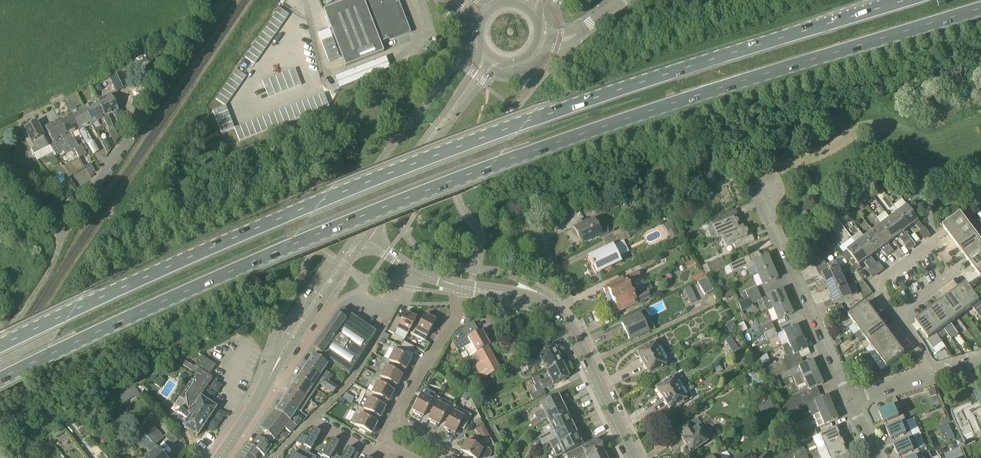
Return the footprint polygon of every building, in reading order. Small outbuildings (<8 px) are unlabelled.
[(396,0),(350,0),(324,10),(346,66),(384,52),(380,42),(408,32),(396,0)] [(279,8),(276,13),(286,20),(289,15),(279,8)] [(273,18),(282,25),(286,20),(276,13),(273,18)] [(282,25),(273,18),(269,23),(279,30),(282,25)] [(269,23),(266,28),(276,35),(279,30),(269,23)] [(266,28),(262,33),(272,39),(276,35),(266,28)] [(269,44),(272,39),(262,33),(259,38),(269,44)] [(259,38),(255,42),(265,49),(269,44),(259,38)] [(321,42),(329,62),(340,58),(333,38),(321,42)] [(385,50),(392,48),(389,40),(382,42),(385,50)] [(265,49),(255,42),(252,47),(262,54),(265,49)] [(252,47),(249,52),(258,59),(262,54),(252,47)] [(255,64),(258,59),(249,52),(245,57),(255,64)] [(337,83),(339,89),(391,69),(388,63),(386,57),(335,77),(337,83)] [(244,61),(240,66),(250,73),(254,68),(244,61)] [(247,78),(250,73),(240,66),(237,71),(247,78)] [(295,68),(289,71),(295,88),(302,85),(295,68)] [(247,78),(237,71),(233,75),(243,82),(247,78)] [(295,88),(289,71),(282,73),(289,90),(295,88)] [(117,93),(130,86),(123,73),(110,79),(117,93)] [(282,73),(276,76),(282,93),(289,90),(282,73)] [(233,75),(230,80),(240,87),(243,82),(233,75)] [(282,93),(276,76),(269,78),(275,95),(282,93)] [(275,95),(269,78),(263,81),(269,98),(275,95)] [(230,80),(227,85),(236,92),(240,87),(230,80)] [(233,97),(236,92),(227,85),(223,90),(233,97)] [(319,96),(324,109),(328,107),(329,107),(325,95),(324,94),(323,94),(319,96)] [(107,117),(108,116),(113,114),(118,124),(126,120),(122,111),(119,112),(111,95),(97,102),(100,108),(102,107),(107,117)] [(324,109),(319,96),(313,98),(318,111),(324,109)] [(318,111),(313,98),(308,100),(312,113),(318,111)] [(302,102),(307,115),(312,113),(308,100),(302,102)] [(113,126),(108,116),(107,117),(102,107),(100,108),(97,102),(84,108),(92,124),(103,118),(108,128),(113,126)] [(307,115),(302,102),(296,104),(301,118),(307,115)] [(291,107),(296,120),(301,118),(296,104),(291,107)] [(213,111),(215,117),(228,112),(226,106),(213,111)] [(296,120),(291,107),(285,109),(290,122),(296,120)] [(85,127),(92,124),(84,108),(71,115),(76,125),(77,125),(78,128),(79,130),(79,131),(87,145),(93,142),(85,127)] [(280,111),(284,124),(290,122),(285,109),(280,111)] [(274,113),(279,126),(284,124),(280,111),(274,113)] [(230,117),(228,112),(215,117),(217,122),(230,117)] [(273,128),(279,126),(274,113),(268,115),(273,128)] [(72,134),(79,131),(79,130),(78,128),(77,125),(76,125),(71,115),(59,121),(67,136),(74,149),(79,158),(87,154),(82,145),(79,147),(72,134)] [(263,117),(268,131),(273,128),(268,115),(263,117)] [(230,117),(217,122),(218,124),(220,128),(233,123),(230,117)] [(263,117),(257,120),(262,133),(268,131),(263,117)] [(257,135),(262,133),(257,120),(252,122),(257,135)] [(63,155),(74,149),(67,136),(59,121),(45,128),(53,143),(50,145),(50,146),(52,150),(54,153),(55,155),(56,155),(62,152),(63,155)] [(50,146),(49,147),(37,122),(24,128),(34,148),(32,149),(38,160),(54,153),(52,150),(50,146)] [(252,122),(246,124),(251,137),(257,135),(252,122)] [(222,133),(226,132),(235,128),(233,123),(220,128),(222,133)] [(246,124),(240,126),(245,139),(251,137),(246,124)] [(240,141),(245,139),(240,126),(235,128),(240,141)] [(111,148),(106,139),(101,141),(106,150),(111,148)] [(48,160),(52,167),(59,163),(54,156),(48,160)] [(70,177),(85,168),(81,161),(80,158),(64,167),(65,168),(70,177)] [(73,182),(68,186),(73,194),(78,191),(73,182)] [(663,206),(679,198),(673,188),(658,196),(663,206)] [(864,200),(868,205),(873,201),(868,196),(864,200)] [(595,214),(605,209),(601,202),(592,206),(595,214)] [(925,229),(924,228),(919,221),(908,206),(899,212),(910,228),(915,224),(921,231),(925,229)] [(882,223),(890,217),(886,212),(878,217),(882,223)] [(902,234),(910,228),(899,212),(890,219),(902,234)] [(717,215),(710,218),(710,220),(707,222),(709,227),(709,232),(712,239),(722,234),(722,235),(739,228),(737,225),(738,225),(739,223),(738,221),(736,220),(735,221),(734,217),(728,220),(725,214),(718,217),(717,215)] [(943,228),(948,235),(966,221),(961,214),(943,227),(943,228)] [(574,229),(575,230),(574,231),(574,232),(574,233),(574,234),(575,235),(576,235),(577,236),(578,236),(582,244),(601,235),(597,227),(601,225),(598,219),(594,221),(594,220),(587,224),(585,220),(577,224),(579,227),(574,229)] [(893,240),(902,234),(890,219),(882,225),(893,240)] [(954,242),(972,229),(966,221),(948,235),(954,242)] [(676,230),(670,222),(663,226),(669,235),(676,230)] [(836,228),(831,225),(827,231),(832,235),(836,228)] [(885,247),(893,240),(882,225),(874,231),(885,247)] [(727,246),(728,246),(734,244),(736,249),(744,246),(742,240),(748,238),(747,234),(748,233),(747,230),(745,230),(743,226),(739,228),(722,235),(727,246)] [(618,243),(630,238),(625,228),(613,233),(618,243)] [(959,249),(977,236),(972,229),(954,242),(959,249)] [(876,253),(885,247),(874,231),(865,238),(876,253)] [(980,244),(980,241),(977,236),(959,249),(965,256),(980,244)] [(865,238),(857,244),(873,267),(877,264),(871,257),(876,253),(865,238)] [(596,273),(596,274),(620,263),(611,244),(599,249),(601,251),(588,257),(593,266),(594,266),(597,273),(596,273)] [(870,269),(873,267),(857,244),(844,254),(857,272),(862,269),(859,266),(864,262),(870,269)] [(980,255),(980,244),(965,256),(970,264),(980,255)] [(758,273),(771,267),(766,255),(752,261),(751,262),(749,256),(729,265),(733,273),(746,268),(747,270),(755,267),(758,273)] [(980,267),(980,255),(970,264),(975,271),(980,267)] [(642,269),(655,263),(652,256),(639,262),(642,269)] [(823,256),(813,262),(816,269),(827,265),(823,256)] [(726,266),(724,262),(722,258),(701,267),(705,275),(726,266)] [(839,267),(836,260),(827,265),(816,269),(819,276),(822,275),(826,285),(844,277),(839,267)] [(771,267),(758,273),(763,285),(777,279),(771,267)] [(691,276),(694,282),(705,276),(701,269),(692,274),(693,275),(691,276)] [(612,299),(636,288),(632,281),(640,278),(637,272),(603,288),(606,294),(609,294),(612,299)] [(706,277),(697,281),(705,295),(714,290),(706,277)] [(830,294),(848,287),(844,277),(826,285),(830,294)] [(649,282),(636,288),(612,299),(616,307),(613,308),(616,314),(650,297),(647,292),(653,289),(649,282)] [(959,290),(973,308),(980,302),(980,303),(980,302),(967,284),(966,284),(959,290)] [(690,286),(684,289),(688,297),(694,294),(690,286)] [(756,287),(746,292),(748,298),(759,293),(756,287)] [(848,287),(830,294),(835,305),(852,297),(848,287)] [(773,308),(787,302),(782,290),(768,296),(762,299),(762,300),(767,311),(773,308)] [(965,313),(973,308),(959,290),(952,295),(965,313)] [(751,305),(762,300),(762,299),(759,293),(748,298),(751,305)] [(958,318),(965,313),(952,295),(945,300),(958,318)] [(744,300),(738,303),(741,309),(751,305),(748,298),(744,300)] [(951,324),(958,318),(945,300),(938,306),(951,324)] [(787,302),(773,308),(778,320),(792,314),(787,302)] [(839,314),(845,312),(841,303),(835,306),(839,314)] [(849,317),(854,324),(872,311),(867,304),(867,303),(849,317)] [(944,329),(951,324),(938,306),(930,311),(944,329)] [(343,371),(348,374),(349,374),(376,332),(342,309),(337,315),(312,349),(313,350),(314,349),(344,370),(343,371)] [(860,331),(878,318),(872,311),(854,324),(860,331)] [(936,334),(943,329),(944,329),(930,311),(923,316),(936,334)] [(629,340),(647,331),(643,323),(650,319),(647,312),(622,324),(629,340)] [(389,331),(394,334),(397,329),(408,335),(416,319),(414,317),(415,316),(409,313),(408,314),(406,313),(400,323),(395,320),(389,331)] [(425,315),(419,326),(415,324),(411,333),(425,341),(436,321),(433,319),(434,318),(428,315),(427,316),(425,315)] [(916,321),(915,322),(929,340),(930,340),(936,334),(923,316),(916,322),(916,321)] [(865,339),(883,325),(878,318),(860,331),(865,339)] [(733,320),(726,324),(730,332),(737,328),(733,320)] [(488,347),(490,346),(482,331),(479,332),(473,321),(455,334),(452,340),(453,343),(449,345),(453,351),(457,349),(458,351),(465,347),(470,356),(476,353),(488,347)] [(764,333),(775,329),(772,322),(761,327),(764,333)] [(789,343),(802,338),(797,325),(790,328),(790,329),(783,331),(789,343)] [(865,339),(871,346),(889,332),(883,325),(865,339)] [(775,329),(764,333),(767,341),(778,336),(775,329)] [(894,340),(889,332),(871,346),(876,353),(894,340)] [(801,352),(807,349),(802,338),(789,343),(783,346),(782,346),(786,356),(783,357),(784,359),(773,364),(772,360),(763,364),(767,373),(786,365),(801,359),(799,353),(800,352),(801,352)] [(639,357),(643,364),(664,353),(661,347),(663,346),(660,339),(636,352),(635,353),(635,354),(635,355),(635,356),(636,357),(637,357),(638,358),(639,357)] [(899,347),(894,340),(876,353),(881,360),(899,347)] [(401,347),(404,349),(412,353),(415,348),(404,342),(401,347)] [(404,349),(401,347),(392,343),(389,348),(388,348),(383,358),(384,359),(395,365),(405,370),(407,368),(408,368),(411,362),(410,362),(411,360),(401,354),(404,349)] [(545,371),(562,363),(555,348),(553,348),(552,345),(541,350),(543,353),(525,362),(519,365),(523,373),(529,370),(528,369),(541,363),(545,371)] [(500,370),(488,347),(476,353),(481,363),(476,365),(483,379),(500,370)] [(881,360),(887,367),(886,367),(887,368),(905,354),(899,347),(881,360)] [(664,353),(643,364),(647,372),(645,373),(648,377),(649,376),(649,377),(673,364),(669,358),(668,359),(664,353)] [(332,376),(324,370),(327,365),(322,360),(313,355),(313,356),(312,355),(308,360),(310,361),(306,367),(328,381),(329,381),(332,376)] [(198,362),(195,366),(198,368),(185,387),(174,405),(172,408),(176,411),(179,407),(181,409),(189,414),(205,425),(216,408),(200,397),(213,378),(209,375),(216,366),(216,365),(202,356),(198,362)] [(392,370),(395,365),(384,359),(376,375),(387,381),(397,386),(398,384),(400,384),(403,378),(401,378),(403,376),(392,370)] [(804,364),(790,370),(796,382),(818,373),(812,360),(805,363),(805,364),(804,364)] [(549,377),(541,381),(545,389),(553,385),(569,378),(562,363),(545,371),(546,372),(547,372),(549,377)] [(786,365),(767,373),(770,378),(777,375),(777,376),(789,371),(786,365)] [(338,388),(329,381),(328,381),(306,367),(302,372),(301,371),(298,376),(299,376),(298,378),(313,387),(316,390),(320,384),(333,393),(338,388)] [(185,381),(188,376),(183,373),(180,378),(185,381)] [(809,390),(817,387),(823,385),(818,373),(796,382),(798,387),(806,383),(809,390)] [(663,400),(684,387),(680,381),(682,380),(678,374),(655,388),(663,400)] [(384,386),(387,381),(376,375),(370,386),(375,388),(372,393),(378,397),(389,402),(390,400),(391,400),(394,394),(393,394),(394,391),(384,386)] [(309,401),(316,390),(313,387),(298,378),(291,389),(309,401)] [(215,401),(221,382),(212,379),(206,398),(215,401)] [(733,387),(729,382),(722,386),(725,392),(733,387)] [(465,386),(470,394),(476,391),(471,383),(465,386)] [(135,386),(119,395),(125,406),(141,396),(135,386)] [(688,393),(684,387),(663,400),(667,407),(666,407),(666,408),(666,410),(666,411),(667,412),(668,412),(669,412),(670,412),(693,398),(690,392),(688,393)] [(931,397),(937,395),(935,388),(928,390),(931,397)] [(301,412),(309,401),(291,389),(283,400),(298,410),(301,412)] [(531,395),(533,401),(546,395),(543,390),(537,392),(531,395)] [(372,393),(367,391),(364,396),(359,407),(370,413),(380,418),(381,416),(383,416),(386,410),(384,410),(386,407),(375,402),(378,397),(372,393)] [(801,400),(786,407),(782,408),(785,414),(792,411),(805,406),(805,405),(808,404),(813,416),(833,407),(827,395),(821,398),(819,393),(801,400)] [(434,409),(440,398),(435,395),(432,400),(422,394),(419,400),(418,399),(414,405),(416,405),(413,411),(415,412),(414,413),(420,417),(421,415),(423,416),(429,406),(434,409)] [(537,418),(563,405),(558,395),(540,404),(542,409),(535,413),(537,418)] [(783,401),(780,396),(779,395),(775,397),(782,408),(786,407),(783,401)] [(799,395),(787,399),(783,401),(786,407),(801,400),(799,395)] [(450,418),(456,407),(440,398),(434,409),(429,419),(431,421),(430,422),(436,425),(437,424),(439,425),(445,415),(450,418)] [(977,401),(978,404),(952,415),(965,447),(976,443),(975,441),(980,438),(980,399),(977,401)] [(295,415),(298,410),(283,400),(282,402),(281,402),(280,402),(279,403),(279,404),(279,405),(279,406),(276,411),(275,411),(297,426),(302,420),(295,415)] [(889,429),(907,421),(898,403),(893,404),(894,406),(879,413),(883,421),(882,422),(883,422),(884,425),(887,424),(889,429)] [(550,425),(568,416),(563,405),(537,418),(531,421),(533,426),(542,422),(542,421),(547,419),(550,425)] [(197,436),(205,425),(189,414),(181,409),(179,407),(176,411),(178,413),(177,414),(180,415),(176,422),(183,426),(183,427),(197,436)] [(367,418),(370,413),(359,407),(350,423),(360,428),(360,429),(366,433),(366,431),(372,434),(373,432),(374,432),(377,426),(376,426),(377,423),(367,418)] [(456,407),(450,418),(444,428),(447,429),(446,431),(452,434),(453,433),(455,434),(460,424),(466,427),(472,416),(456,407)] [(815,420),(818,428),(824,425),(831,422),(831,423),(838,420),(833,407),(813,416),(815,420)] [(291,433),(297,426),(275,411),(262,429),(275,439),(284,428),(291,433)] [(539,437),(540,440),(549,436),(572,425),(568,416),(550,425),(543,428),(542,428),(545,434),(539,437)] [(916,418),(909,420),(913,437),(921,435),(916,418)] [(681,439),(687,446),(686,447),(685,449),(685,450),(686,452),(687,453),(688,453),(690,453),(691,453),(711,440),(697,419),(690,423),(689,423),(678,430),(683,437),(681,439)] [(158,449),(160,446),(157,443),(163,437),(156,430),(157,429),(149,421),(146,423),(139,430),(147,437),(141,442),(149,451),(147,453),(149,455),(146,457),(166,457),(158,449)] [(896,446),(914,438),(907,421),(889,429),(887,430),(890,438),(889,439),(890,439),(892,442),(894,441),(896,446)] [(482,440),(490,436),(484,424),(475,428),(482,440)] [(559,443),(577,434),(572,425),(549,436),(540,440),(543,445),(556,439),(559,443)] [(835,428),(819,435),(818,435),(813,437),(818,450),(824,447),(840,440),(835,428)] [(309,453),(320,433),(313,429),(309,438),(302,434),(298,443),(302,445),(296,455),(296,456),(301,457),(306,457),(309,453)] [(805,440),(805,441),(813,437),(818,435),(815,429),(803,435),(805,440)] [(577,434),(559,443),(562,451),(557,453),(559,457),(582,446),(577,434)] [(260,453),(265,456),(272,446),(258,436),(252,446),(248,444),(240,455),(244,457),(256,457),(260,453)] [(804,448),(799,437),(782,449),(789,457),(790,457),(794,455),(794,456),(804,448)] [(921,455),(914,438),(896,446),(894,447),(898,455),(896,456),(897,456),(898,456),(899,457),(900,457),(902,457),(914,457),(921,455)] [(337,456),(333,453),(339,443),(332,439),(327,448),(323,445),(318,454),(325,457),(336,457),(337,456)] [(603,452),(598,440),(589,444),(565,455),(567,457),(589,457),(603,452)] [(829,457),(832,457),(846,452),(840,440),(824,447),(829,457)] [(489,457),(491,455),(491,452),(489,450),(487,448),(485,448),(482,449),(477,447),(478,446),(472,442),(471,444),(466,441),(465,443),(464,442),(460,448),(462,449),(460,451),(471,457),(470,457),(488,457),(489,457)] [(355,451),(348,448),(342,457),(351,457),(355,451)] [(807,456),(804,448),(794,456),(795,457),(802,457),(807,456)] [(782,449),(777,452),(782,457),(789,457),(782,449)] [(952,453),(954,457),(960,457),(965,456),(961,449),(952,453)] [(731,457),(726,450),(719,455),(718,454),(713,457),(729,457),(731,457)]
